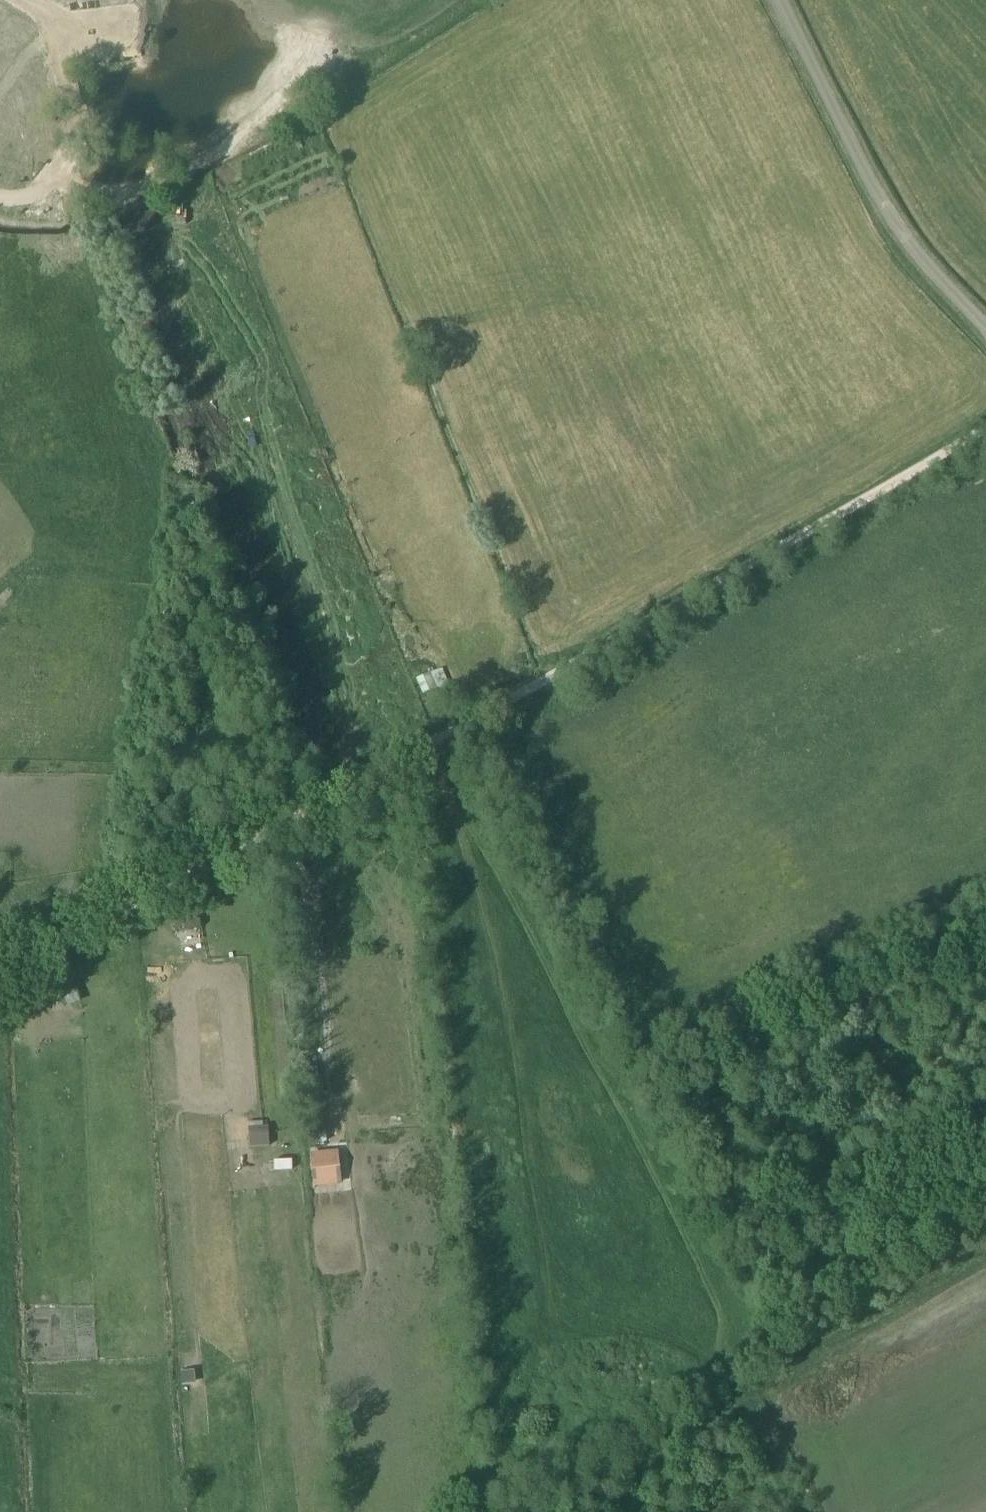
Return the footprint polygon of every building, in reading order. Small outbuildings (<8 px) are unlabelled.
[(153,254),(157,273),(169,271),(164,252),(153,254)] [(441,669),(414,680),(420,696),(447,685),(441,669)] [(254,1113),(255,1136),(271,1135),(271,1112),(254,1113)]
